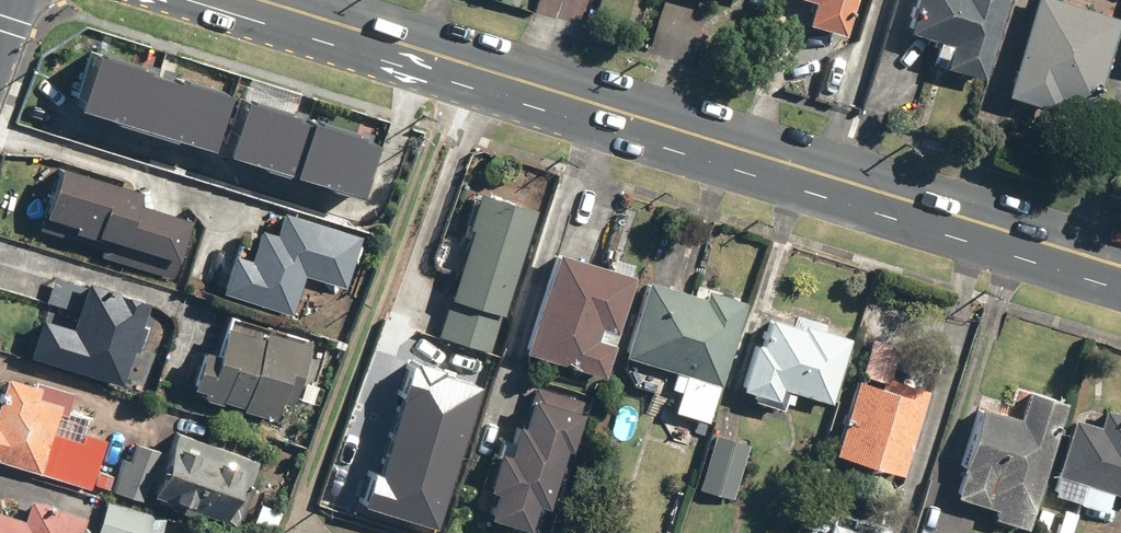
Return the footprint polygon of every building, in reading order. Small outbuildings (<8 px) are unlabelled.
[(810,2),(803,23),(843,35),(854,0),(804,0),(810,2)] [(905,31),(948,44),(941,66),(982,78),(1005,0),(914,0),(905,31)] [(1061,0),(1030,0),(1002,93),(1051,108),(1054,97),(1090,108),(1118,17),(1061,0)] [(91,43),(74,99),(110,110),(108,115),(171,134),(172,129),(213,142),(230,86),(91,43)] [(239,91),(222,145),(262,158),(260,163),(291,172),(292,167),(330,178),(329,183),(359,192),(377,133),(239,91)] [(134,210),(137,194),(50,175),(40,219),(84,229),(80,246),(181,269),(192,223),(134,210)] [(489,351),(532,208),(478,192),(435,335),(489,351)] [(344,295),(360,245),(278,221),(271,245),(252,239),(245,264),(231,260),(218,301),(261,314),(265,302),(293,310),(302,282),(344,295)] [(595,339),(599,327),(614,332),(633,275),(555,250),(522,349),(601,375),(612,345),(595,339)] [(119,385),(147,301),(83,280),(81,285),(54,275),(44,303),(73,312),(69,325),(40,316),(27,355),(119,385)] [(745,301),(704,288),(702,296),(645,278),(620,355),(682,375),(671,410),(705,422),(745,301)] [(828,402),(849,337),(801,322),(799,327),(768,318),(760,343),(753,341),(739,387),(753,392),(751,399),(779,408),(785,389),(828,402)] [(262,337),(223,324),(213,353),(200,348),(188,386),(203,391),(201,397),(217,403),(218,399),(239,406),(239,409),(274,420),(279,403),(289,406),(309,344),(264,329),(262,337)] [(899,474),(927,387),(890,375),(900,345),(871,336),(859,373),(881,380),(879,386),(855,378),(831,453),(899,474)] [(487,370),(444,356),(419,434),(365,417),(352,459),(368,465),(355,506),(394,519),(395,515),(437,528),(487,370)] [(79,439),(52,430),(57,413),(64,415),(72,391),(33,378),(31,384),(2,375),(0,381),(0,460),(89,488),(105,439),(81,431),(79,439)] [(569,443),(574,445),(587,402),(534,385),(518,435),(501,430),(485,479),(500,484),(491,512),(533,526),(542,500),(551,502),(569,443)] [(1023,527),(1063,400),(1027,389),(1019,416),(978,404),(951,494),(994,507),(991,518),(1023,527)] [(1103,408),(1098,425),(1071,417),(1053,475),(1056,476),(1051,493),(1104,510),(1109,493),(1120,496),(1120,414),(1103,408)] [(255,459),(166,429),(159,451),(134,442),(128,459),(122,457),(111,490),(141,501),(145,491),(234,521),(255,459)] [(729,498),(746,444),(713,434),(697,489),(729,498)] [(23,518),(0,511),(0,532),(79,532),(84,516),(28,499),(23,518)] [(105,503),(96,532),(161,532),(164,522),(105,503)] [(826,518),(824,522),(810,518),(805,532),(875,532),(826,518)]
